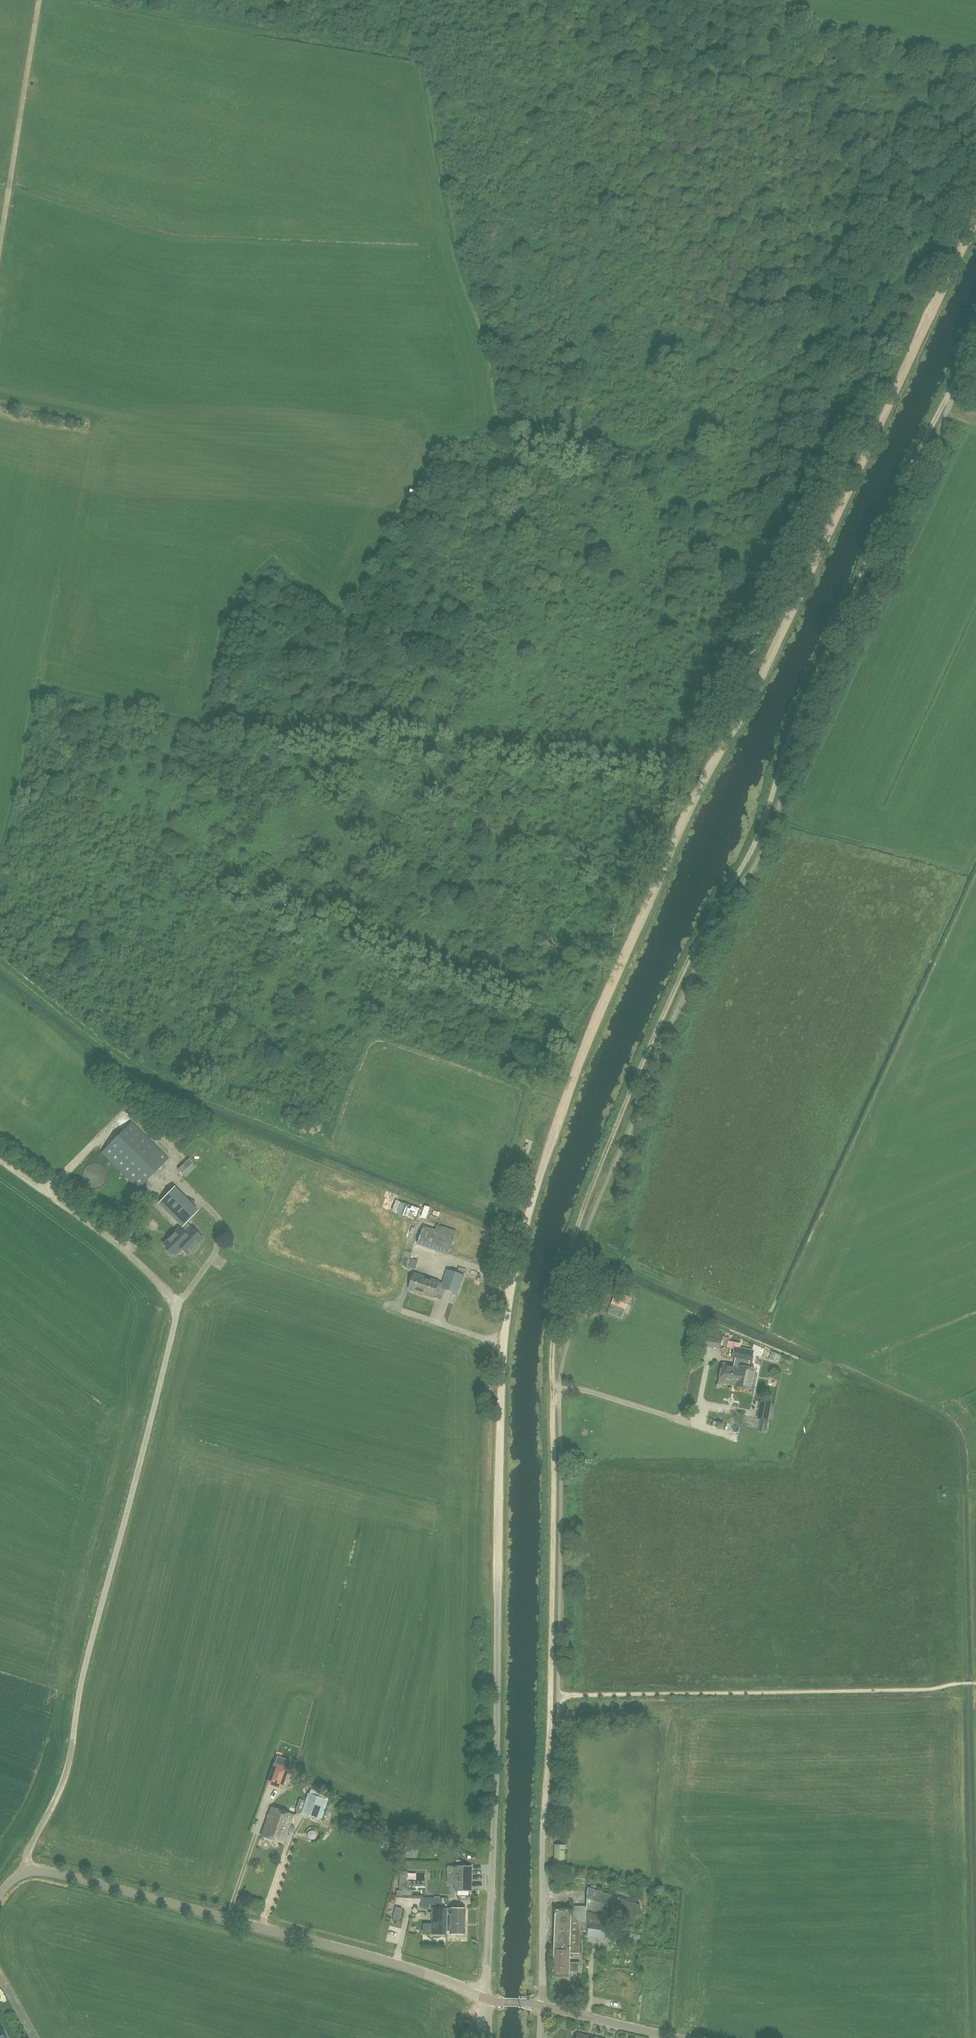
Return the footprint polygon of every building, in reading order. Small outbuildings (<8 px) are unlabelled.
[(102,1153),(139,1189),(168,1159),(132,1123),(102,1153)] [(106,1178),(107,1177),(106,1175),(106,1173),(105,1171),(104,1169),(103,1168),(101,1166),(99,1166),(97,1165),(95,1165),(93,1165),(91,1165),(90,1166),(88,1166),(86,1168),(85,1169),(84,1171),(83,1173),(83,1175),(82,1177),(83,1179),(83,1181),(84,1182),(85,1184),(86,1186),(88,1187),(90,1188),(92,1188),(94,1189),(96,1189),(97,1188),(99,1188),(101,1187),(103,1185),(104,1184),(105,1182),(106,1180),(106,1178)] [(196,1211),(173,1188),(159,1202),(181,1225),(196,1211)] [(395,1209),(396,1199),(385,1199),(385,1209),(395,1209)] [(410,1207),(404,1218),(410,1221),(415,1209),(410,1207)] [(203,1239),(187,1223),(183,1226),(182,1226),(180,1229),(179,1228),(164,1244),(175,1255),(184,1246),(190,1252),(192,1250),(193,1252),(198,1247),(196,1246),(203,1239)] [(417,1244),(431,1248),(450,1255),(458,1231),(439,1225),(437,1230),(424,1225),(417,1244)] [(438,1286),(458,1293),(464,1274),(448,1269),(443,1283),(415,1273),(409,1289),(434,1297),(438,1286)] [(616,1291),(611,1304),(626,1310),(631,1296),(616,1291)] [(723,1332),(706,1329),(703,1345),(720,1348),(723,1332)] [(731,1339),(730,1346),(743,1349),(744,1341),(731,1339)] [(740,1365),(740,1366),(724,1362),(720,1382),(736,1385),(736,1386),(751,1389),(755,1369),(748,1367),(749,1361),(752,1362),(753,1354),(743,1352),(741,1360),(742,1360),(741,1365),(740,1365)] [(760,1401),(757,1418),(769,1420),(772,1403),(760,1401)] [(291,1763),(276,1758),(269,1780),(284,1785),(291,1763)] [(325,1799),(309,1794),(302,1813),(318,1818),(325,1799)] [(293,1815),(282,1811),(271,1807),(267,1820),(283,1826),(284,1823),(289,1825),(293,1815)] [(283,1843),(289,1825),(284,1823),(283,1826),(267,1820),(261,1835),(283,1843)] [(398,1848),(399,1846),(400,1843),(384,1838),(383,1843),(398,1848)] [(555,1864),(565,1865),(565,1844),(555,1844),(555,1864)] [(473,1867),(457,1866),(456,1890),(472,1891),(473,1867)] [(590,1887),(587,1906),(587,1907),(635,1924),(641,1905),(590,1887)] [(442,1905),(442,1898),(423,1897),(422,1907),(430,1908),(430,1904),(442,1905)] [(447,1931),(448,1908),(448,1907),(433,1907),(433,1934),(447,1934),(447,1931)] [(452,1908),(448,1908),(447,1931),(451,1931),(451,1934),(466,1934),(467,1908),(452,1908)] [(580,1954),(581,1932),(581,1926),(571,1914),(571,1910),(556,1910),(554,1953),(571,1954),(580,1954)] [(607,1924),(591,1922),(589,1934),(606,1936),(607,1924)] [(412,1945),(413,1934),(405,1933),(404,1944),(412,1945)] [(571,1963),(571,1954),(554,1953),(554,1971),(555,1971),(555,1976),(569,1976),(569,1972),(580,1972),(580,1963),(571,1963)]
